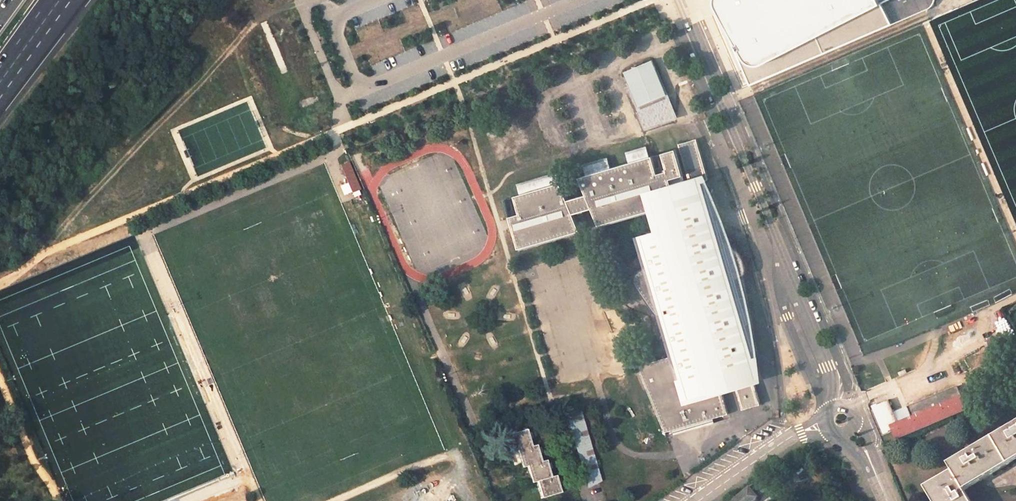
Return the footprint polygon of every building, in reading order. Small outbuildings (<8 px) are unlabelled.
[(751,86),(891,25),(879,0),(715,0),(715,3),(751,86)] [(654,60),(627,72),(641,107),(668,95),(654,60)] [(658,107),(661,114),(647,120),(650,126),(677,114),(668,95),(641,107),(644,112),(657,106),(658,107)] [(657,106),(644,112),(647,120),(661,114),(658,107),(657,106)] [(655,186),(689,176),(692,175),(694,180),(712,175),(700,134),(682,139),(690,168),(686,169),(680,144),(667,147),(672,164),(662,167),(657,150),(653,151),(649,140),(629,146),(632,157),(608,165),(605,153),(580,160),(583,171),(579,172),(584,188),(593,204),(599,222),(661,204),(655,186)] [(349,193),(359,189),(349,162),(339,165),(349,193)] [(573,210),(567,194),(561,178),(558,178),(555,168),(515,179),(518,192),(515,193),(520,210),(510,213),(519,244),(580,226),(573,210)] [(652,266),(667,314),(676,347),(674,348),(672,350),(672,353),(672,354),(639,364),(667,431),(731,412),(722,379),(736,375),(746,408),(764,403),(755,370),(760,368),(733,277),(721,238),(707,191),(702,192),(700,185),(692,188),(689,176),(655,186),(661,204),(669,233),(644,240),(652,266)] [(593,204),(584,188),(567,194),(573,210),(593,204)] [(721,238),(733,277),(735,276),(737,276),(743,275),(746,274),(748,271),(749,268),(750,263),(746,253),(742,247),(740,245),(728,238),(724,238),(721,238)] [(667,314),(652,266),(647,266),(645,266),(640,269),(638,273),(637,278),(638,282),(658,311),(661,313),(665,314),(667,314)] [(958,387),(891,410),(888,401),(871,407),(881,434),(891,430),(894,439),(967,413),(958,387)] [(569,416),(587,485),(600,481),(581,413),(569,416)] [(944,460),(947,469),(920,485),(930,500),(969,500),(961,488),(1015,455),(1015,418),(944,460)] [(542,461),(537,444),(532,445),(527,428),(508,433),(512,451),(518,449),(522,466),(528,465),(532,482),(537,480),(542,498),(562,492),(557,475),(552,476),(547,459),(542,461)] [(771,488),(764,480),(752,488),(737,500),(759,500),(760,500),(759,499),(771,488)]
